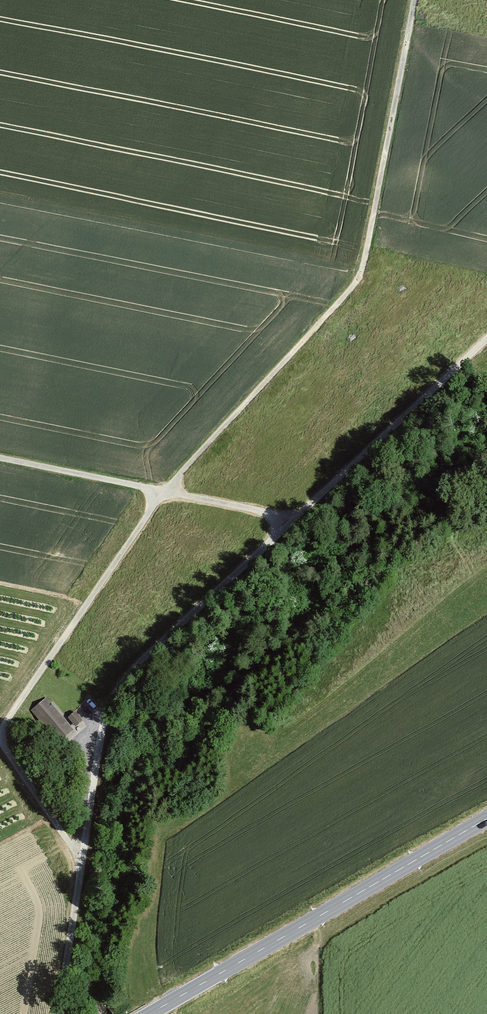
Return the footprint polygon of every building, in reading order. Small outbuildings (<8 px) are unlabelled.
[(50,703),(46,699),(33,709),(59,740),(72,729),(50,703)] [(82,720),(75,711),(68,717),(76,725),(82,720)]
